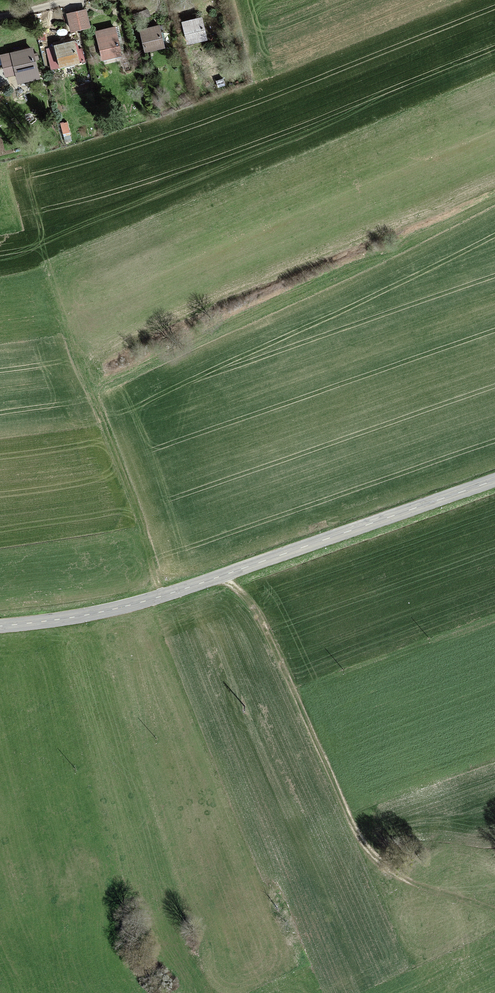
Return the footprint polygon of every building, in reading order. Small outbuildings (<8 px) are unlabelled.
[(201,19),(180,24),(185,46),(206,41),(201,19)] [(110,28),(92,33),(101,61),(119,56),(110,28)] [(156,28),(137,32),(142,53),(161,49),(156,28)] [(72,44),(54,48),(59,69),(77,65),(72,44)] [(17,76),(34,71),(28,50),(11,55),(17,76)]
